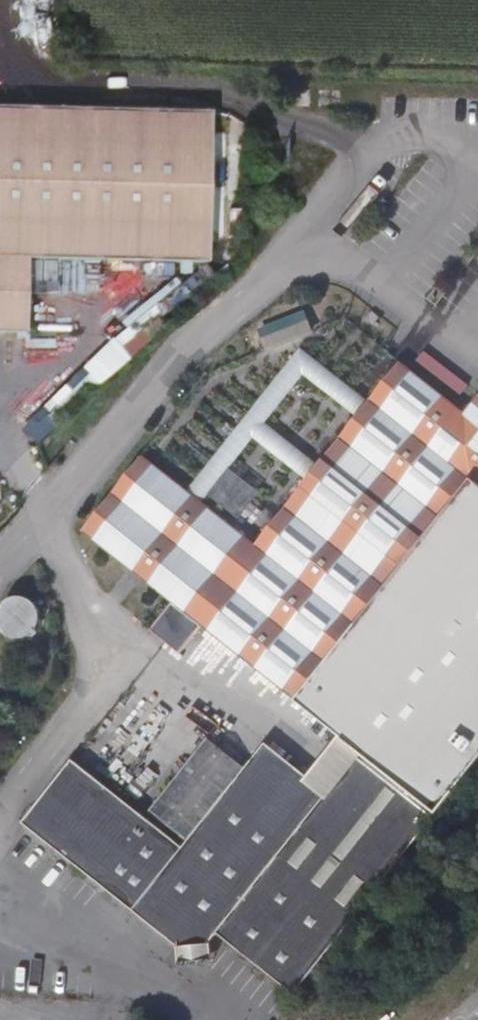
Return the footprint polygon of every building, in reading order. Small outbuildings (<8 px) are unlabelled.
[(197,116),(0,111),(0,338),(14,338),(14,263),(194,267),(197,116)] [(253,426),(295,373),(303,363),(293,354),(180,497),(191,505),(196,496),(218,471),(244,438),(253,427),(253,426)] [(358,407),(303,363),(295,373),(350,416),(358,407)] [(430,815),(477,755),(477,405),(469,398),(455,416),(390,365),(358,407),(350,416),(308,471),(299,482),(266,525),(261,531),(247,549),(187,626),(164,608),(142,634),(172,658),(193,630),(278,697),(311,723),(326,735),(351,755),(320,796),(279,764),(256,747),(237,772),(180,844),(176,851),(64,765),(16,828),(112,903),(198,971),(218,944),(287,999),(360,905),(430,815)] [(308,471),(253,427),(244,438),(299,482),(308,471)] [(187,626),(247,549),(191,505),(180,497),(134,459),(74,537),(164,608),(187,626)] [(243,507),(250,497),(218,471),(196,496),(228,522),(238,513),(261,531),(266,525),(243,507)] [(32,621),(31,616),(29,611),(26,607),(22,604),(17,602),(11,601),(6,602),(1,604),(0,605),(0,640),(4,642),(9,643),(14,643),(19,642),(24,639),(28,636),(30,631),(32,626),(32,621)] [(320,796),(351,755),(326,735),(311,723),(302,735),(279,764),(320,796)] [(180,844),(237,772),(199,742),(143,814),(180,844)]
